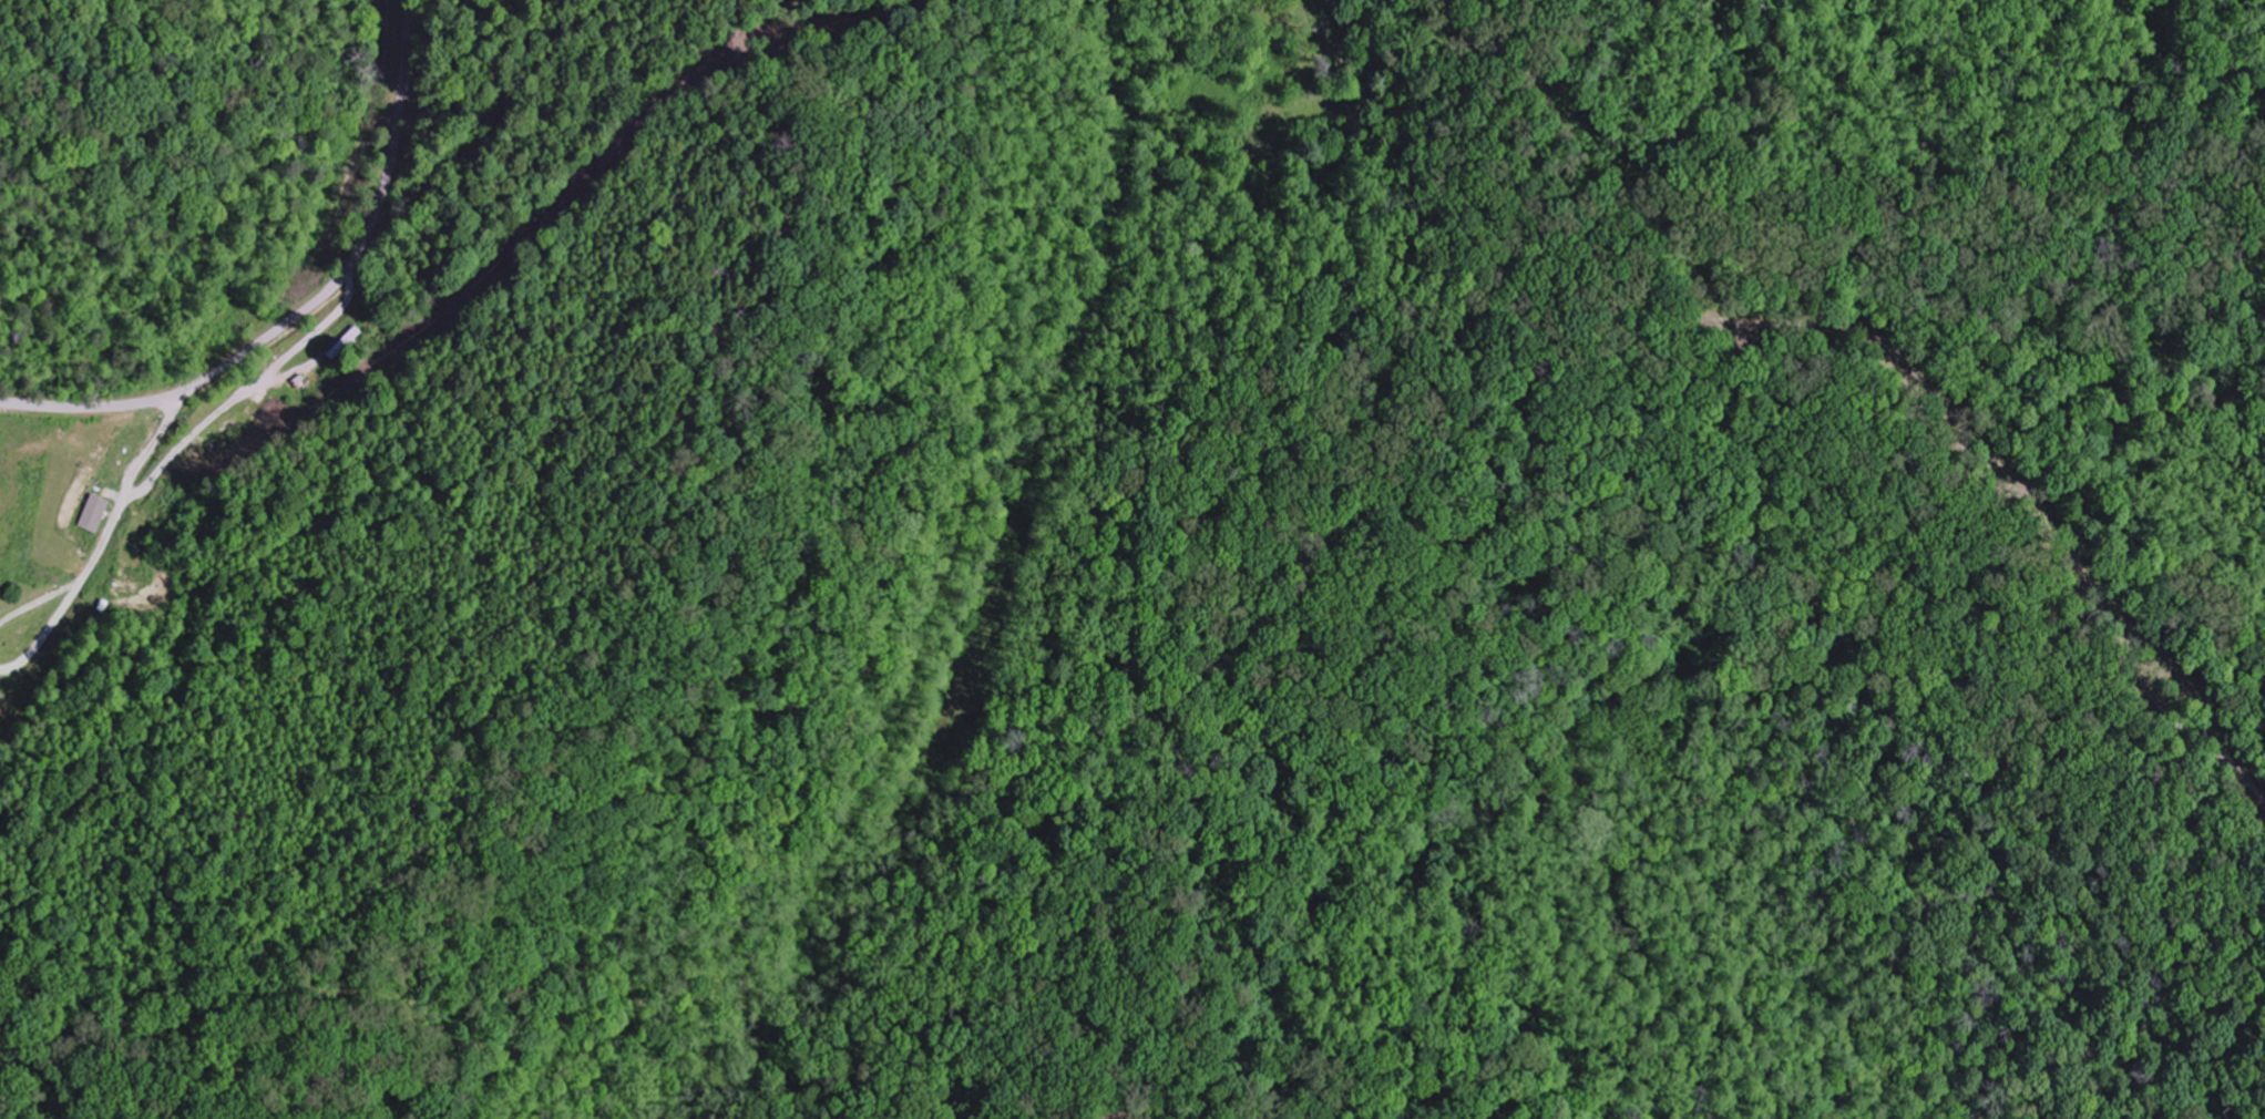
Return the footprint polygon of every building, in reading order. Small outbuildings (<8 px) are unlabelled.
[(111,501),(92,493),(78,526),(97,534),(111,501)]
